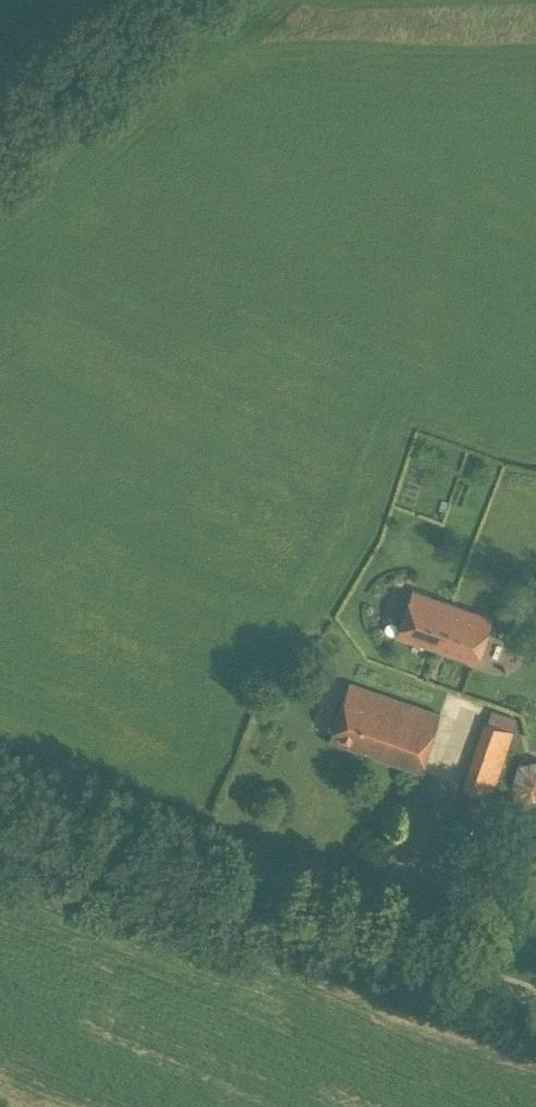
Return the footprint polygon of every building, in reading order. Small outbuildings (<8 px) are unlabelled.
[(476,663),(493,616),(413,588),(396,635),(476,663)] [(419,770),(440,712),(349,682),(330,739),(419,770)] [(491,796),(503,760),(513,730),(485,721),(471,760),(463,786),(491,796)] [(512,784),(526,800),(535,798),(535,759),(518,763),(512,784)]
